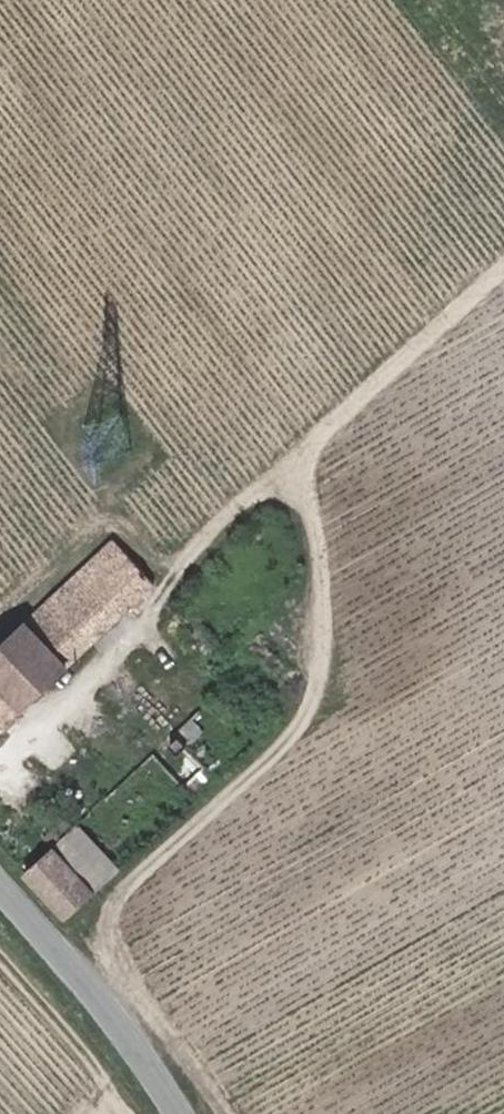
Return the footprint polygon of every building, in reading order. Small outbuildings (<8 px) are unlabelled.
[(153,585),(113,543),(18,634),(0,651),(0,731),(153,585)] [(26,876),(65,919),(91,895),(53,850),(26,876)]
